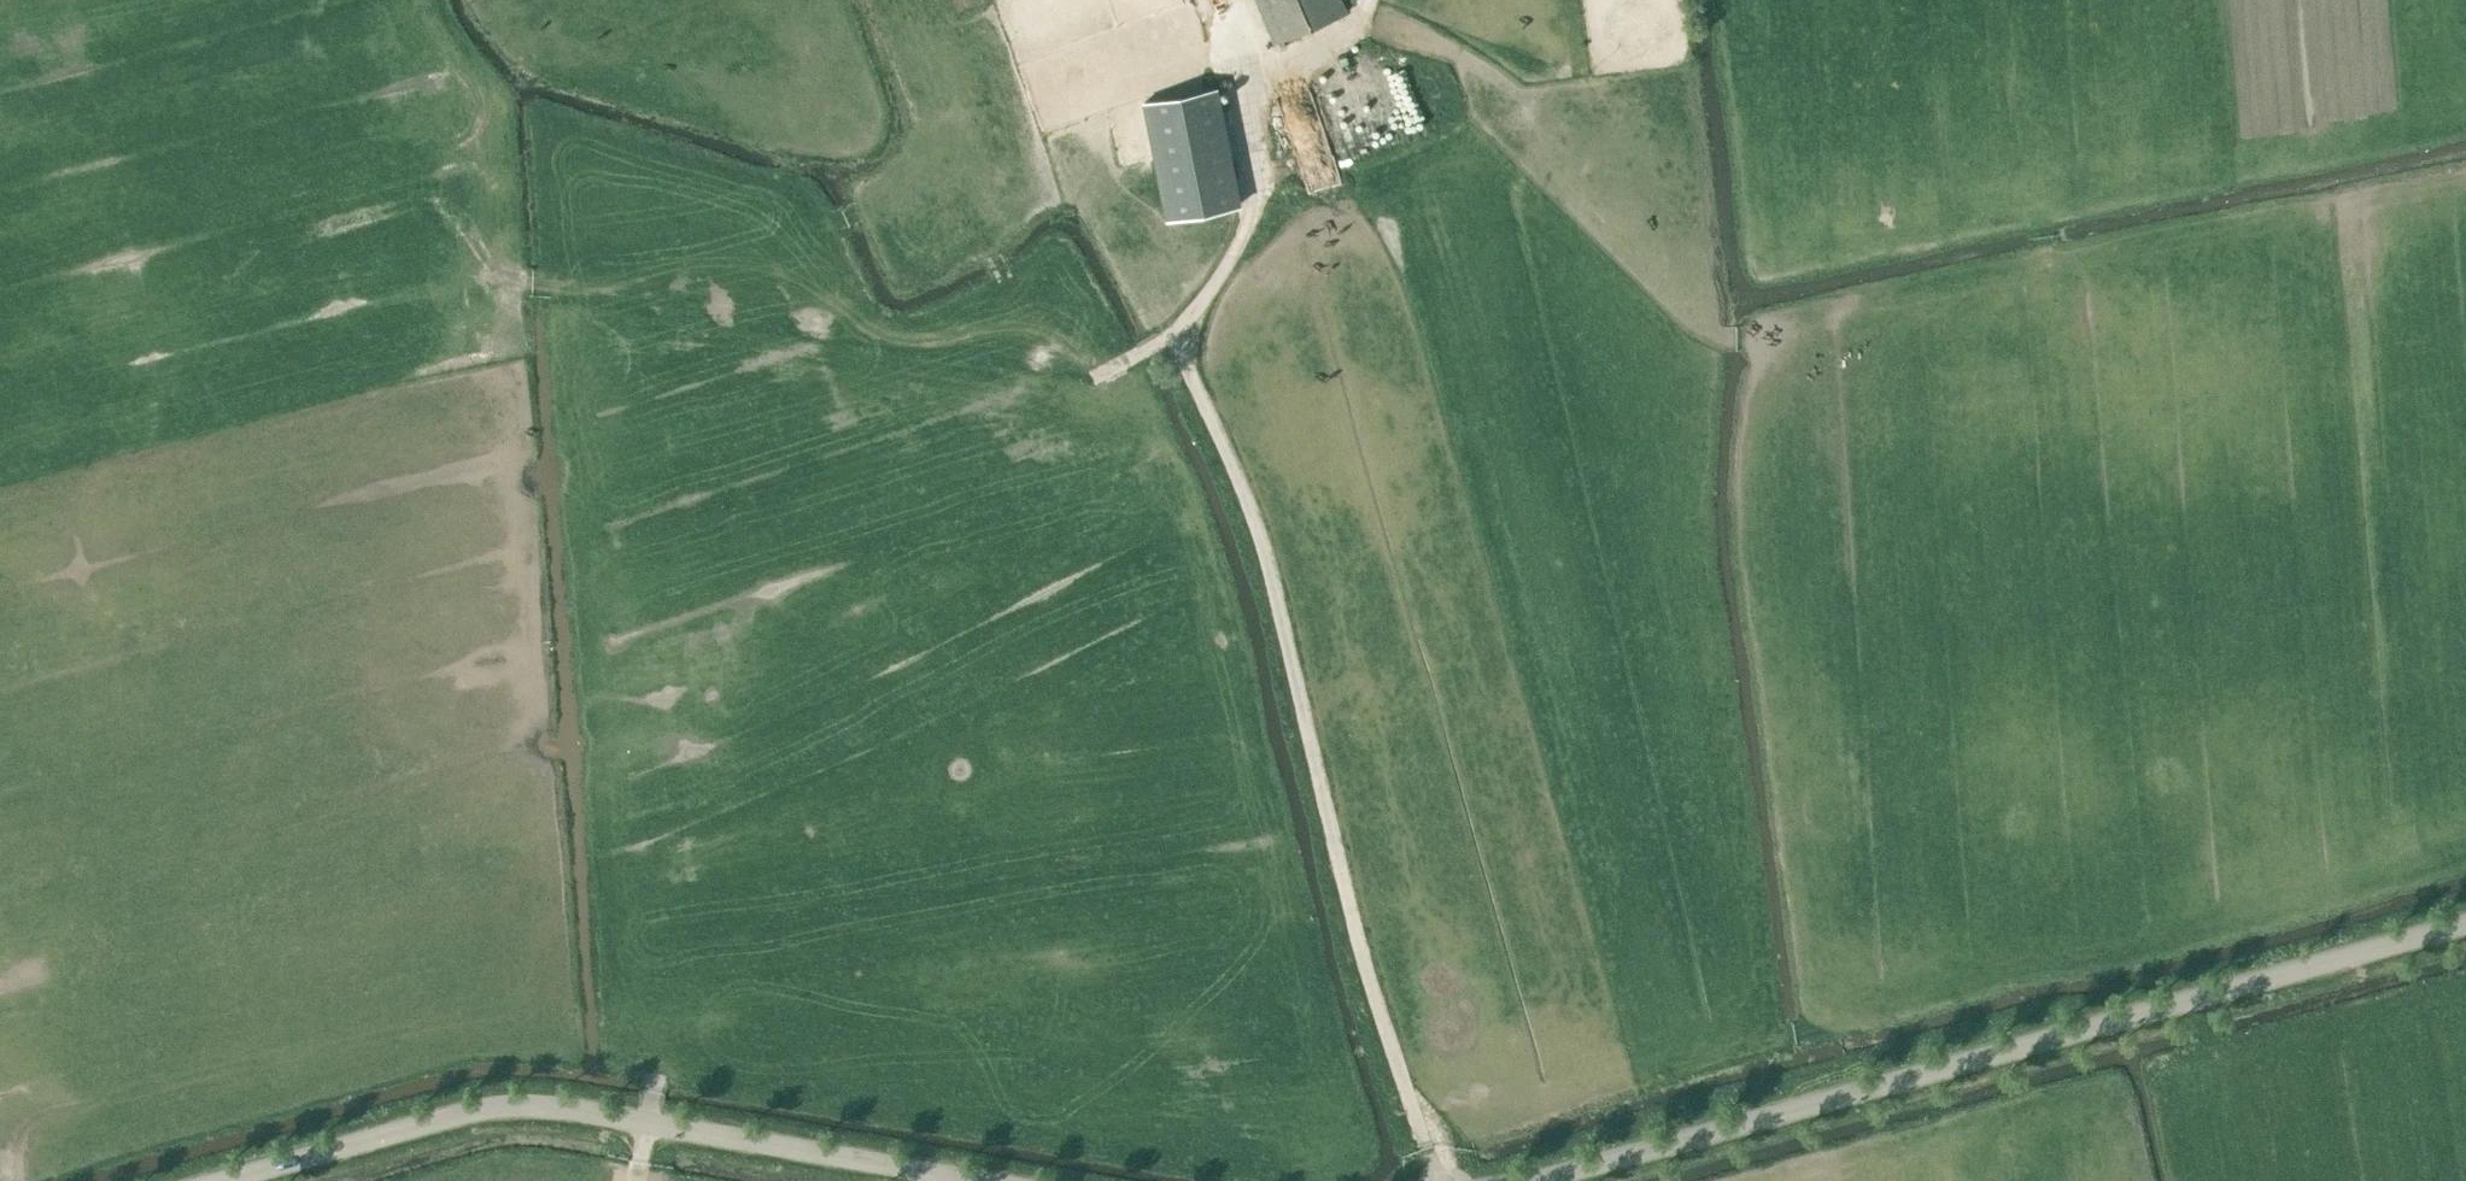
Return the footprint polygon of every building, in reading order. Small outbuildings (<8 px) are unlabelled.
[(1343,15),(1337,0),(1253,0),(1271,43),(1343,15)] [(1305,161),(1335,151),(1310,80),(1280,90),(1305,161)] [(1240,205),(1216,89),(1140,104),(1165,220),(1240,205)]
